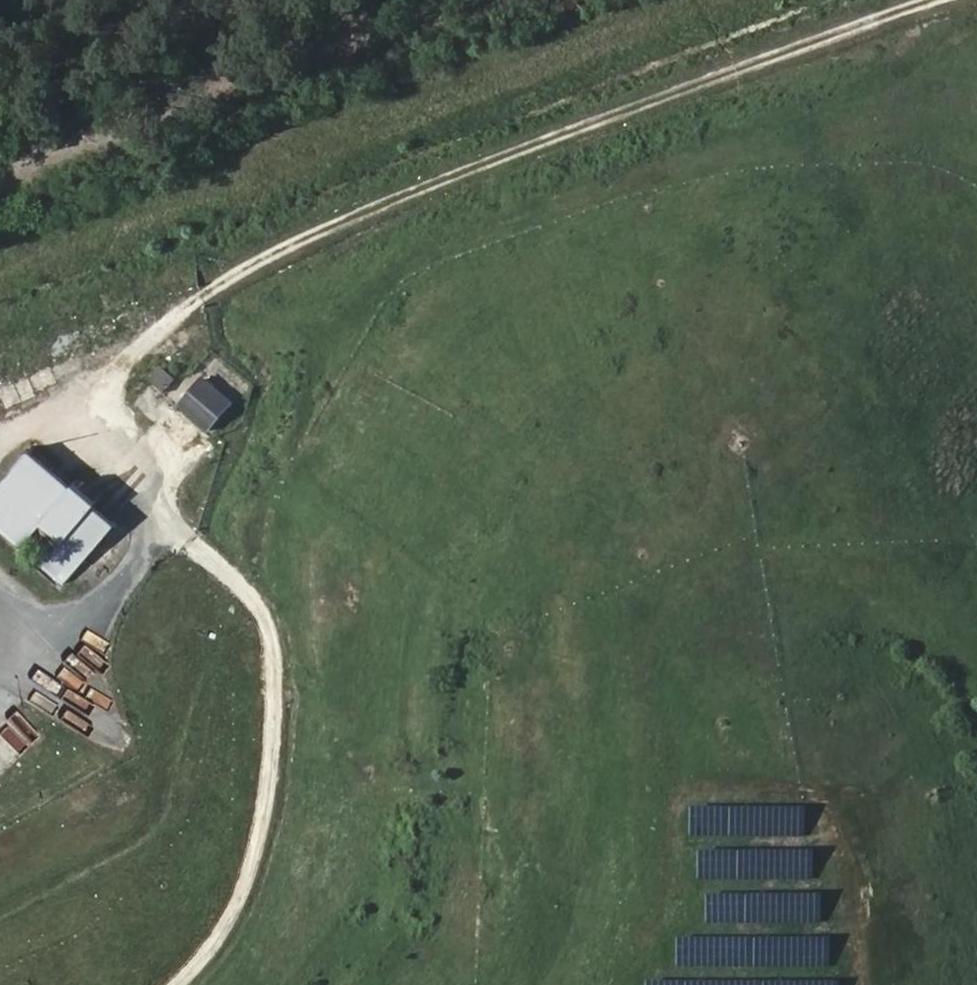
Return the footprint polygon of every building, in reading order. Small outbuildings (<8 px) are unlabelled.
[(162,370),(150,383),(163,394),(175,382),(162,370)] [(232,405),(203,380),(178,408),(208,434),(232,405)] [(0,487),(0,528),(22,547),(42,524),(62,542),(41,565),(64,584),(115,525),(93,507),(96,505),(73,485),(71,488),(30,453),(0,487)] [(115,685),(92,671),(110,643),(87,628),(69,657),(61,652),(41,682),(74,702),(66,715),(124,752),(134,737),(120,728),(129,714),(106,699),(115,685)]
